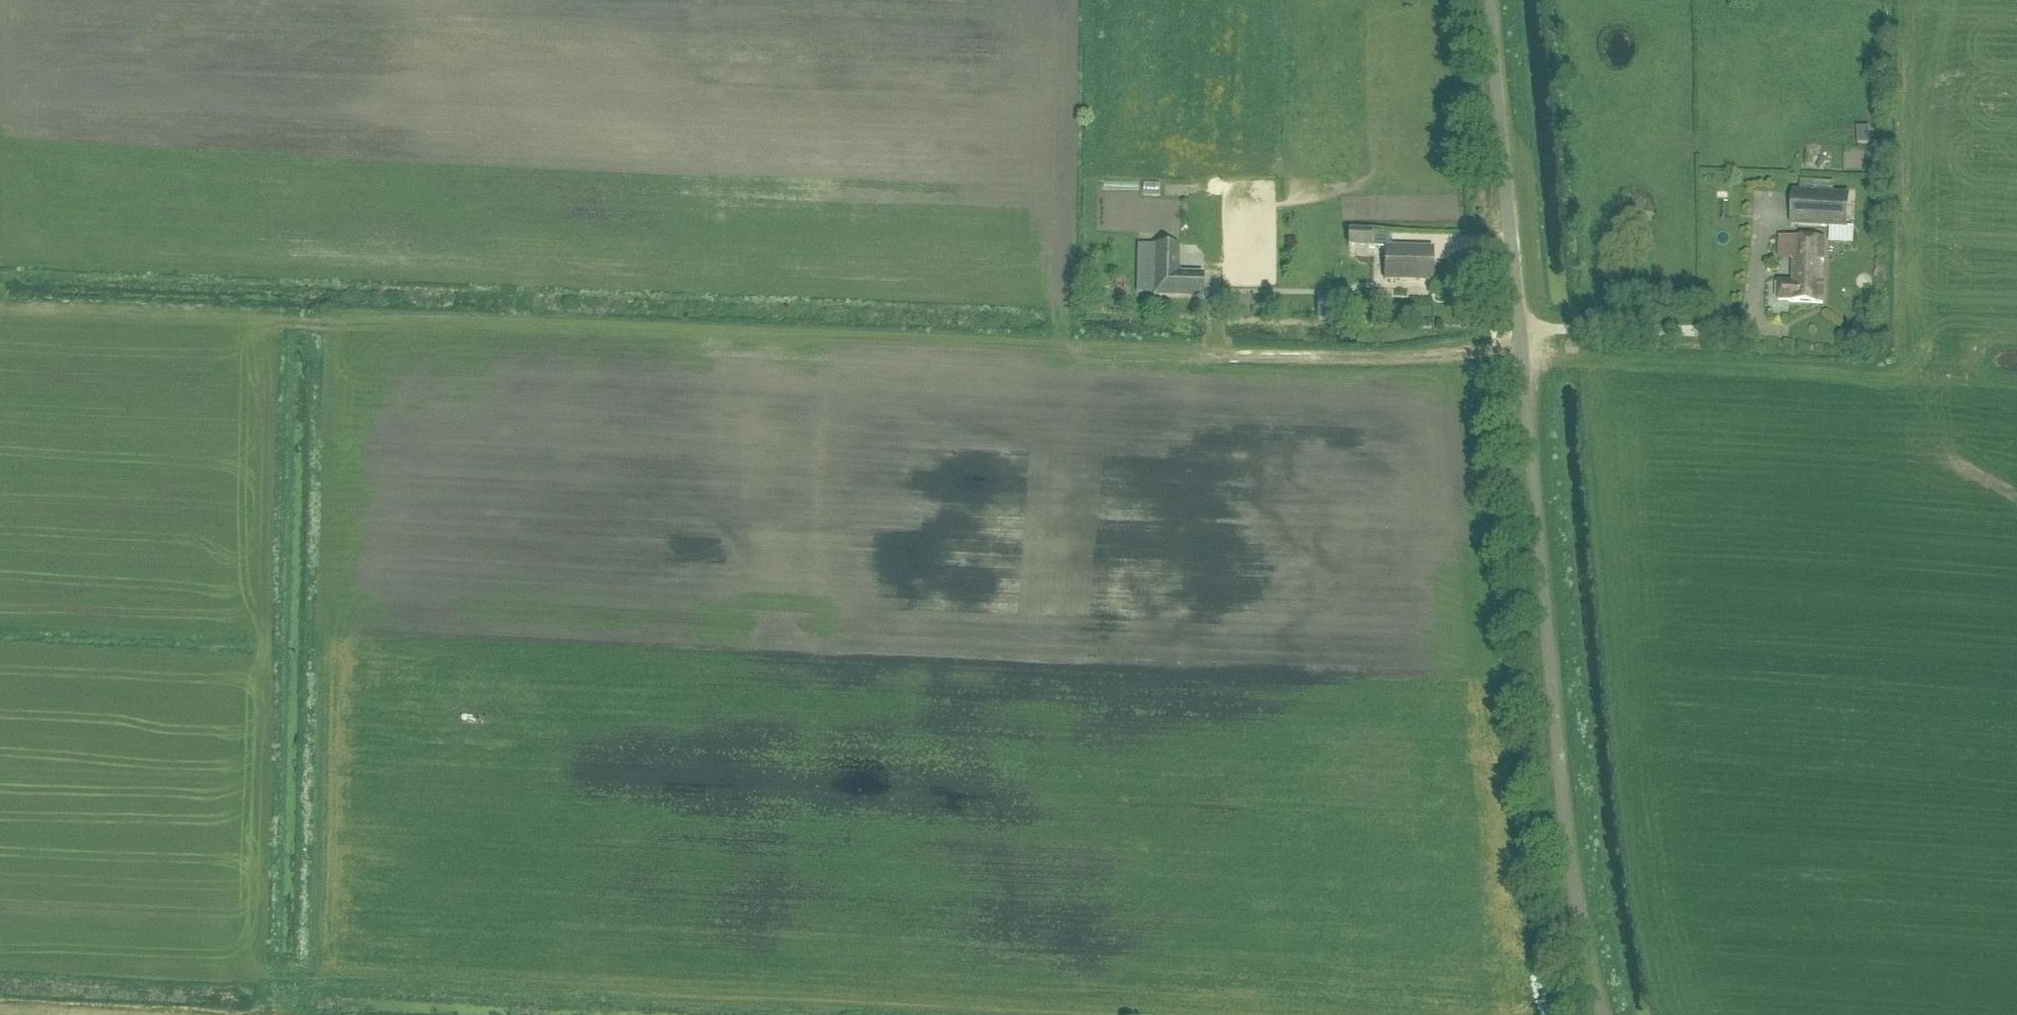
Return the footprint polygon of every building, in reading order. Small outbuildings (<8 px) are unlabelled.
[(1835,186),(1814,185),(1814,195),(1793,193),(1791,227),(1849,230),(1850,197),(1834,196),(1835,186)] [(1370,233),(1348,232),(1348,248),(1369,249),(1370,233)] [(1824,240),(1795,238),(1792,284),(1779,283),(1778,301),(1789,302),(1789,303),(1823,305),(1824,286),(1820,286),(1821,262),(1824,263),(1824,240)] [(1174,279),(1174,247),(1155,246),(1153,298),(1203,299),(1203,279),(1174,279)] [(1385,249),(1384,282),(1432,283),(1433,250),(1385,249)]
